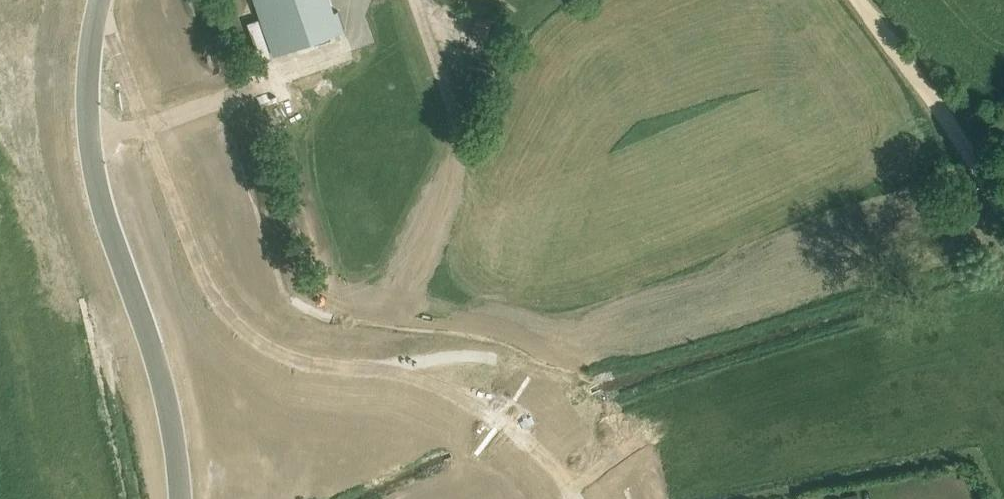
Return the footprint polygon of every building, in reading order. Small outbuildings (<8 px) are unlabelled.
[(276,55),(347,31),(340,11),(336,13),(332,0),(258,0),(276,55)]
